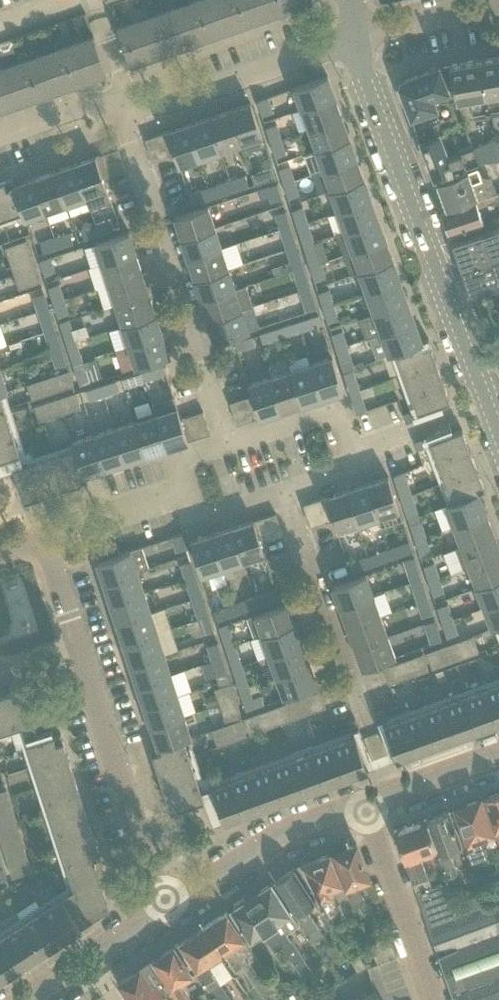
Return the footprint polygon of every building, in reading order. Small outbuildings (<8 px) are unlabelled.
[(117,27),(130,65),(313,1),(313,0),(212,0),(201,4),(200,0),(188,0),(188,2),(190,7),(165,17),(163,11),(161,5),(150,9),(152,15),(154,20),(129,29),(127,23),(117,27)] [(106,73),(93,35),(92,36),(94,41),(67,51),(63,39),(52,43),(57,54),(31,63),(29,58),(28,58),(20,61),(18,62),(20,67),(0,74),(0,111),(106,73)] [(26,51),(17,54),(20,61),(28,58),(26,51)] [(478,59),(488,115),(490,115),(492,115),(493,124),(497,127),(498,126),(498,55),(478,59)] [(488,115),(478,59),(449,64),(455,99),(470,97),(473,118),(488,115)] [(402,80),(399,87),(419,139),(439,132),(439,133),(440,133),(445,131),(443,126),(459,120),(454,107),(451,100),(438,66),(402,80)] [(294,88),(301,108),(334,97),(327,76),(294,88)] [(268,97),(257,101),(261,116),(272,112),(268,97)] [(301,108),(308,129),(342,117),(334,97),(301,108)] [(250,103),(229,110),(240,143),(243,153),(264,146),(250,103)] [(229,110),(208,117),(220,151),(240,143),(229,110)] [(208,117),(188,124),(200,158),(220,151),(208,117)] [(308,129),(316,149),(349,137),(342,117),(308,129)] [(170,143),(174,154),(178,165),(200,158),(188,124),(167,132),(170,143)] [(266,128),(271,142),(281,139),(277,125),(266,128)] [(144,139),(148,151),(170,143),(167,132),(144,139)] [(439,132),(419,139),(434,178),(479,161),(474,148),(473,147),(449,156),(440,133),(439,133),(439,132)] [(316,149),(303,154),(310,174),(323,170),(356,158),(349,137),(316,149)] [(281,139),(271,142),(276,157),(286,154),(281,139)] [(494,139),(474,148),(479,161),(479,163),(498,160),(494,139)] [(152,162),(174,154),(170,143),(148,151),(152,162)] [(118,149),(95,157),(99,168),(121,160),(118,149)] [(99,168),(95,157),(74,164),(86,197),(89,207),(110,199),(103,179),(99,168)] [(323,170),(330,190),(363,178),(356,158),(323,170)] [(125,171),(121,160),(99,168),(103,179),(125,171)] [(74,164),(54,171),(65,204),(86,197),(74,164)] [(289,165),(279,169),(284,183),(294,180),(289,165)] [(436,183),(445,208),(479,197),(480,199),(492,194),(495,188),(491,179),(480,177),(476,167),(436,183)] [(258,172),(261,182),(275,178),(271,168),(258,172)] [(54,171),(33,178),(45,211),(65,204),(54,171)] [(245,175),(230,180),(234,191),(249,186),(245,175)] [(33,178),(13,185),(25,218),(45,211),(33,178)] [(330,190),(337,211),(370,199),(363,178),(330,190)] [(2,219),(22,212),(13,185),(11,179),(0,183),(0,219),(2,219)] [(234,191),(230,180),(209,187),(213,197),(234,191)] [(294,180),(284,183),(288,198),(298,195),(294,180)] [(277,184),(257,190),(260,199),(269,196),(271,202),(281,199),(277,184)] [(203,189),(188,194),(191,204),(207,199),(203,189)] [(479,197),(445,208),(441,210),(449,234),(483,223),(475,201),(478,199),(480,199),(479,197)] [(337,211),(344,231),(378,219),(370,199),(337,211)] [(174,217),(181,238),(214,227),(207,206),(174,217)] [(294,210),(292,211),(297,225),(298,224),(301,223),(307,221),(303,209),(302,207),(294,210)] [(275,215),(280,229),(290,225),(285,212),(275,215)] [(110,219),(95,224),(99,235),(114,230),(110,219)] [(378,219),(344,231),(352,251),(385,240),(378,219)] [(298,224),(297,225),(301,240),(303,240),(305,239),(312,237),(307,221),(301,223),(298,224)] [(99,235),(95,224),(80,229),(84,240),(99,235)] [(290,225),(280,229),(284,243),(294,240),(290,225)] [(214,227),(181,238),(187,259),(221,248),(214,227)] [(452,242),(461,269),(498,256),(498,228),(483,233),(482,232),(452,242)] [(95,242),(102,263),(135,253),(129,231),(95,242)] [(70,232),(54,237),(55,239),(58,248),(73,243),(70,234),(70,232)] [(54,237),(40,242),(43,252),(58,248),(55,239),(54,237)] [(385,240),(352,251),(359,272),(392,260),(385,240)] [(5,248),(16,278),(30,274),(33,284),(39,281),(25,241),(5,248)] [(221,248),(187,259),(194,279),(227,268),(243,263),(237,243),(221,248)] [(316,251),(306,254),(310,266),(320,263),(316,251)] [(102,263),(109,284),(142,273),(135,253),(102,263)] [(290,262),(279,265),(281,274),(293,270),(303,267),(299,253),(289,257),(290,262)] [(461,269),(469,294),(470,295),(498,287),(498,256),(461,269)] [(50,257),(40,260),(45,276),(55,272),(50,257)] [(359,272),(366,292),(399,280),(392,260),(359,272)] [(320,263),(310,266),(314,282),(325,278),(320,263)] [(303,267),(293,270),(297,284),(307,281),(303,267)] [(194,279),(201,300),(234,289),(227,268),(194,279)] [(109,284),(115,304),(149,294),(142,273),(109,284)] [(30,274),(16,278),(19,289),(33,284),(30,274)] [(366,292),(373,313),(407,301),(399,280),(366,292)] [(59,284),(49,288),(54,302),(62,299),(63,299),(59,284)] [(218,294),(201,300),(207,320),(241,309),(252,306),(246,285),(234,289),(218,294)] [(310,288),(299,291),(306,312),(316,308),(310,288)] [(329,290),(319,293),(324,307),(334,304),(329,290)] [(44,294),(33,297),(37,311),(48,308),(44,294)] [(115,304),(122,325),(155,314),(149,294),(115,304)] [(62,299),(54,302),(58,317),(68,314),(63,299),(62,299)] [(373,313),(381,333),(414,321),(407,301),(373,313)] [(334,304),(324,307),(329,322),(338,319),(334,304)] [(48,308),(37,311),(43,329),(54,325),(48,308)] [(241,309),(207,320),(214,342),(248,331),(241,309)] [(122,327),(109,331),(115,350),(162,335),(155,314),(122,325),(122,327)] [(318,315),(297,322),(299,331),(321,324),(318,315)] [(69,320),(60,322),(67,343),(75,340),(69,320)] [(381,333),(369,337),(376,359),(388,354),(388,355),(395,352),(395,351),(421,342),(421,341),(414,321),(381,333)] [(297,322),(277,328),(279,337),(299,331),(297,322)] [(277,328),(261,333),(264,342),(279,337),(277,328)] [(342,332),(332,335),(337,349),(347,345),(342,332)] [(162,335),(115,350),(122,371),(161,359),(169,356),(162,335)] [(234,342),(237,352),(254,346),(251,336),(234,342)] [(47,341),(51,353),(61,349),(58,338),(47,341)] [(450,401),(427,338),(421,341),(421,342),(395,351),(395,352),(402,371),(397,373),(397,374),(402,372),(414,407),(410,408),(410,409),(415,407),(415,410),(402,414),(405,423),(443,410),(440,404),(450,401)] [(75,340),(67,343),(73,363),(82,361),(75,340)] [(0,347),(0,352),(10,349),(9,344),(0,347)] [(347,345),(337,349),(342,364),(351,361),(347,345)] [(61,349),(51,353),(55,367),(66,364),(61,349)] [(332,357),(311,364),(322,397),(342,391),(332,357)] [(82,361),(73,363),(80,384),(89,382),(82,361)] [(311,364),(290,371),(301,404),(322,397),(311,364)] [(163,365),(142,372),(145,381),(166,374),(163,365)] [(352,370),(344,373),(357,413),(365,410),(352,370)] [(68,371),(28,385),(32,399),(72,385),(68,371)] [(290,371),(270,377),(280,411),(301,404),(290,371)] [(145,381),(142,372),(121,378),(124,388),(145,381)] [(251,395),(255,406),(259,418),(280,411),(270,377),(248,384),(251,395)] [(115,380),(100,385),(104,396),(119,391),(115,380)] [(100,385),(86,390),(90,400),(104,396),(100,385)] [(11,463),(23,502),(86,481),(73,441),(72,442),(74,449),(34,461),(32,454),(27,451),(20,454),(0,392),(0,467),(11,463)] [(75,394),(65,397),(70,411),(80,407),(75,394)] [(229,402),(233,414),(255,406),(251,395),(229,402)] [(65,397),(36,407),(40,421),(70,411),(65,397)] [(255,406),(233,414),(236,425),(259,418),(255,406)] [(177,408),(155,415),(166,448),(188,441),(184,430),(180,418),(177,408)] [(203,411),(180,418),(184,430),(206,422),(203,411)] [(155,415),(135,421),(146,454),(166,448),(155,415)] [(135,421),(114,428),(125,461),(146,454),(135,421)] [(210,434),(206,422),(184,430),(188,441),(210,434)] [(444,483),(451,502),(452,503),(478,493),(479,494),(485,492),(462,429),(453,433),(451,427),(414,442),(417,450),(430,445),(436,462),(431,464),(432,465),(436,463),(444,482),(439,484),(439,485),(444,483)] [(114,428),(93,435),(104,468),(125,461),(114,428)] [(93,435),(73,441),(86,481),(87,481),(85,474),(104,468),(93,435)] [(404,472),(394,475),(407,516),(417,513),(404,472)] [(388,477),(366,483),(377,517),(398,510),(388,477)] [(366,483),(346,490),(357,523),(377,517),(366,483)] [(328,508),(332,519),(335,530),(357,523),(346,490),(325,497),(328,508)] [(451,502),(434,509),(442,529),(453,525),(453,526),(486,513),(479,494),(478,493),(452,503),(451,502)] [(302,504),(306,516),(328,508),(325,497),(302,504)] [(310,527),(332,519),(328,508),(306,516),(310,527)] [(276,513),(253,521),(257,532),(279,524),(276,513)] [(453,526),(460,546),(494,534),(486,513),(453,526)] [(253,521),(232,527),(243,561),(264,554),(261,543),(257,532),(253,521)] [(411,526),(410,526),(415,540),(415,539),(425,536),(420,522),(411,526)] [(283,536),(279,524),(257,532),(261,543),(283,536)] [(232,527),(211,534),(222,567),(243,561),(232,527)] [(112,531),(101,535),(108,557),(119,553),(112,531)] [(182,533),(171,537),(176,552),(187,549),(182,533)] [(222,567),(211,534),(190,541),(201,574),(222,567)] [(455,548),(463,569),(468,566),(498,555),(498,548),(494,534),(460,546),(455,548)] [(90,538),(97,561),(108,557),(101,535),(90,538)] [(415,539),(415,540),(419,555),(429,551),(425,536),(415,539)] [(409,542),(388,549),(391,559),(412,551),(409,542)] [(97,561),(104,582),(137,571),(137,572),(149,568),(142,546),(119,553),(108,557),(97,561)] [(388,549),(367,557),(371,566),(391,559),(388,549)] [(476,587),(498,578),(498,555),(468,566),(476,587)] [(371,566),(367,557),(347,564),(351,573),(371,566)] [(404,561),(410,578),(419,575),(414,557),(404,561)] [(190,561),(181,565),(185,578),(195,575),(191,563),(190,562),(190,561)] [(424,566),(423,566),(428,581),(429,581),(438,578),(433,563),(424,566)] [(104,582),(110,603),(144,592),(137,572),(137,571),(104,582)] [(332,586),(340,607),(373,595),(366,574),(332,586)] [(195,575),(185,578),(191,595),(200,592),(195,575)] [(429,581),(428,581),(433,596),(434,596),(443,593),(438,578),(429,581)] [(483,607),(498,601),(498,578),(476,587),(483,607)] [(414,591),(417,602),(427,599),(424,588),(414,591)] [(275,590),(255,597),(258,607),(279,599),(275,590)] [(110,603),(117,623),(151,612),(144,592),(110,603)] [(340,607),(347,627),(380,615),(373,595),(340,607)] [(255,597),(234,605),(237,614),(258,607),(255,597)] [(427,599),(417,602),(422,617),(432,614),(427,599)] [(483,607),(491,628),(498,625),(498,624),(498,601),(483,607)] [(254,614),(246,617),(254,638),(262,635),(295,623),(287,602),(281,605),(254,614)] [(204,603),(195,606),(199,619),(208,616),(204,603)] [(437,608),(441,622),(443,622),(451,619),(447,604),(438,608),(437,608)] [(237,614),(234,605),(213,612),(216,621),(237,614)] [(151,612),(117,623),(124,644),(157,633),(151,612)] [(347,627),(354,648),(387,636),(380,615),(347,627)] [(208,616),(199,619),(203,633),(204,634),(204,635),(205,634),(206,634),(213,632),(208,616)] [(443,622),(441,622),(446,637),(447,636),(456,633),(451,619),(443,622)] [(262,635),(269,655),(302,644),(295,623),(262,635)] [(228,624),(219,626),(220,629),(220,631),(226,648),(235,645),(228,626),(228,624)] [(436,625),(426,628),(431,643),(441,640),(436,625)] [(157,633),(124,644),(130,664),(164,653),(157,633)] [(387,636),(354,648),(362,668),(395,657),(387,636)] [(472,636),(427,652),(428,654),(433,668),(478,652),(472,636)] [(217,644),(208,646),(208,647),(212,660),(213,660),(221,657),(217,645),(217,644)] [(269,655),(276,676),(309,664),(302,644),(269,655)] [(226,648),(233,668),(242,665),(235,645),(226,648)] [(130,664),(137,685),(170,674),(164,653),(130,664)] [(383,668),(388,684),(428,670),(423,654),(383,668)] [(213,660),(212,660),(217,675),(226,672),(221,657),(213,660)] [(309,664),(276,676),(284,697),(317,685),(309,664)] [(233,668),(240,689),(248,686),(242,665),(233,668)] [(137,685),(144,706),(177,695),(170,674),(137,685)] [(487,687),(485,682),(484,682),(486,687),(466,694),(465,689),(464,689),(466,694),(446,701),(444,696),(443,697),(445,702),(426,709),(424,704),(423,704),(425,709),(405,716),(404,711),(403,711),(405,716),(387,723),(382,709),(374,712),(391,759),(498,720),(498,682),(487,687)] [(230,684),(215,689),(216,694),(218,699),(232,694),(233,694),(230,684)] [(248,686),(240,689),(247,709),(255,707),(248,686)] [(27,745),(38,742),(36,735),(21,689),(0,696),(5,713),(0,715),(0,733),(11,729),(16,746),(20,748),(27,745)] [(325,708),(319,691),(243,718),(249,735),(325,708)] [(216,694),(204,698),(207,707),(219,703),(218,699),(216,694)] [(232,694),(218,699),(219,703),(220,705),(221,708),(224,707),(230,705),(233,704),(235,704),(236,703),(233,694),(232,694)] [(144,706),(150,726),(184,715),(177,695),(144,706)] [(224,707),(221,708),(224,717),(239,713),(240,713),(236,703),(235,704),(233,704),(230,705),(224,707)] [(184,715),(150,726),(155,741),(157,746),(157,747),(184,738),(190,736),(184,715)] [(197,779),(204,801),(210,799),(218,822),(372,766),(355,719),(347,722),(351,736),(212,786),(209,779),(205,777),(197,779)] [(240,720),(212,730),(217,746),(246,736),(240,720)] [(68,869),(94,861),(101,858),(60,733),(54,736),(52,730),(36,735),(38,742),(27,745),(68,869)] [(171,812),(204,801),(197,779),(184,739),(191,737),(190,736),(150,749),(171,812)] [(0,792),(0,836),(13,877),(32,872),(5,790),(0,792)] [(498,841),(498,792),(483,798),(498,841)] [(456,808),(469,843),(465,845),(471,862),(487,857),(480,839),(493,835),(479,799),(456,808)] [(448,811),(427,818),(438,851),(444,866),(447,874),(457,870),(454,862),(449,850),(461,846),(448,811)] [(427,818),(394,830),(396,837),(413,883),(414,883),(428,878),(421,858),(438,851),(427,818)] [(356,844),(334,852),(344,881),(343,882),(344,883),(344,884),(346,888),(347,888),(353,907),(365,903),(358,884),(357,882),(369,878),(359,852),(356,844)] [(346,888),(343,882),(342,882),(330,853),(302,864),(327,914),(339,909),(330,889),(343,884),(345,889),(346,888)] [(68,869),(73,888),(0,936),(0,978),(109,907),(94,861),(68,869)] [(294,868),(275,881),(319,948),(329,942),(306,908),(316,902),(294,868)] [(416,891),(422,908),(453,993),(498,976),(498,908),(497,902),(486,906),(461,915),(456,902),(449,882),(432,888),(431,885),(416,891)] [(251,896),(283,945),(304,977),(312,972),(292,940),(291,940),(286,934),(298,926),(291,915),(292,915),(271,883),(251,896)] [(482,893),(456,902),(461,915),(486,906),(482,893)] [(251,896),(230,910),(251,941),(263,933),(268,940),(275,951),(283,945),(251,896)] [(227,912),(203,928),(220,954),(223,953),(235,971),(244,966),(264,996),(274,989),(277,987),(276,986),(257,957),(227,912)] [(179,943),(209,989),(216,999),(231,999),(220,982),(208,965),(207,963),(220,954),(203,928),(179,943)] [(388,936),(369,943),(377,963),(395,956),(388,936)] [(151,961),(178,999),(194,999),(182,983),(192,976),(174,946),(161,954),(156,958),(151,961)] [(359,955),(351,959),(357,971),(365,967),(359,955)] [(117,983),(129,999),(178,999),(151,961),(139,969),(134,972),(117,983)] [(455,999),(498,999),(498,976),(453,993),(455,999)] [(284,998),(285,999),(305,999),(298,989),(284,998)] [(373,990),(356,999),(380,999),(373,990)]
